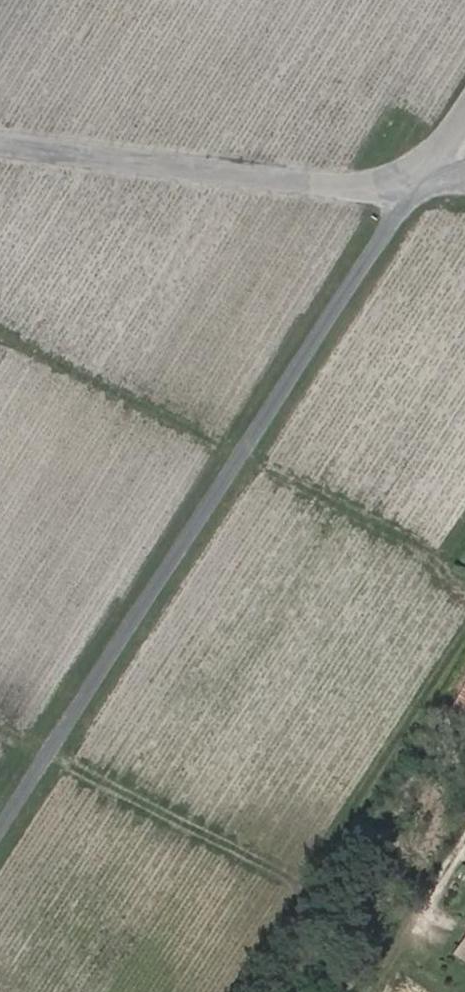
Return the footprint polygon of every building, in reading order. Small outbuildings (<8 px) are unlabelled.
[(454,920),(460,924),(444,948),(464,962),(464,904),(454,920)]
